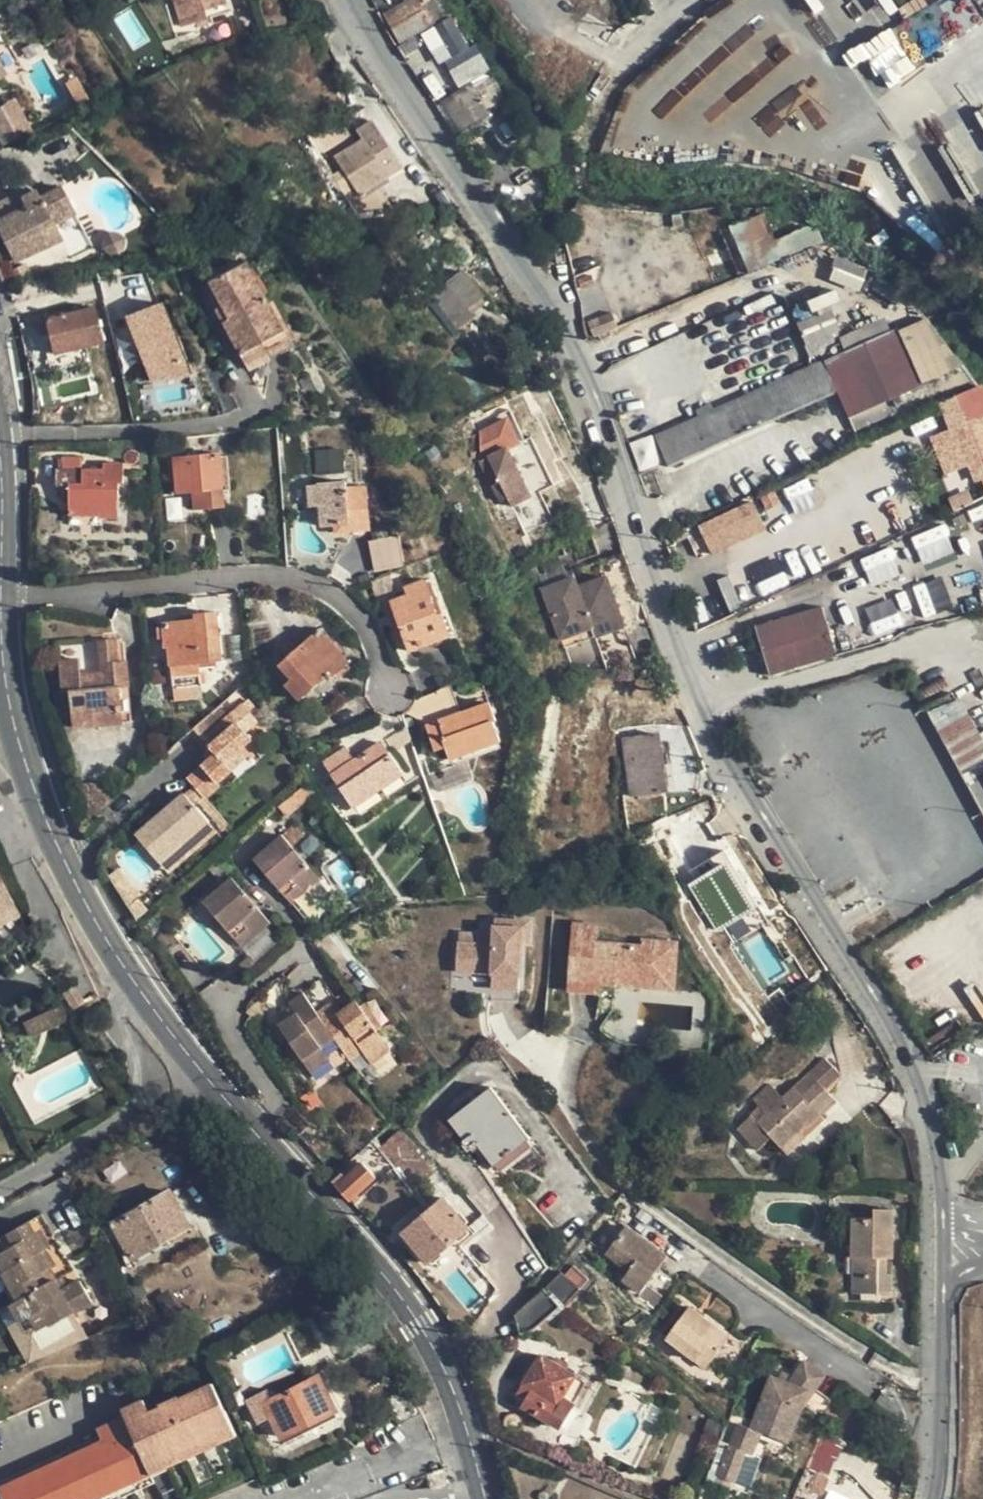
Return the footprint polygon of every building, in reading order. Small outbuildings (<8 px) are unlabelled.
[(232,0),(174,0),(183,27),(235,10),(232,0)] [(447,19),(441,10),(436,0),(434,0),(429,3),(415,11),(406,17),(423,33),(447,19)] [(411,3),(415,11),(429,3),(427,0),(409,0),(411,3)] [(411,3),(399,11),(406,17),(415,11),(411,3)] [(451,5),(441,10),(447,19),(457,13),(451,5)] [(406,17),(399,11),(384,19),(389,26),(406,17)] [(423,33),(406,17),(389,26),(400,46),(423,33)] [(725,29),(735,102),(757,99),(761,126),(810,119),(811,126),(816,125),(811,87),(780,92),(776,63),(785,62),(780,28),(755,32),(753,17),(741,18),(742,26),(725,29)] [(882,85),(912,73),(893,29),(842,50),(849,67),(870,58),(882,85)] [(467,54),(455,62),(475,79),(480,76),(467,54)] [(475,79),(455,62),(451,65),(464,85),(475,79)] [(492,116),(475,88),(446,106),(464,135),(492,116)] [(0,105),(0,143),(2,146),(32,129),(14,97),(0,105)] [(356,127),(364,140),(387,178),(406,167),(375,117),(356,127)] [(346,143),(335,123),(307,134),(323,157),(346,143)] [(359,196),(387,178),(364,140),(335,158),(359,196)] [(57,230),(61,238),(71,259),(93,248),(62,186),(40,196),(57,229),(57,230)] [(36,187),(20,194),(21,197),(18,199),(7,205),(10,213),(25,205),(22,200),(38,192),(36,187)] [(10,213),(7,205),(18,199),(21,197),(20,194),(18,191),(0,200),(0,218),(10,213)] [(57,230),(57,229),(40,196),(38,192),(22,200),(25,205),(10,213),(0,218),(0,234),(13,261),(45,246),(41,238),(57,230)] [(770,223),(754,230),(768,262),(796,250),(795,247),(790,236),(780,242),(770,223)] [(114,226),(96,235),(106,253),(123,243),(114,226)] [(45,246),(61,238),(57,230),(41,238),(45,246)] [(760,265),(768,262),(754,230),(746,233),(760,265)] [(818,241),(816,237),(809,234),(796,239),(800,248),(818,241)] [(837,257),(829,278),(859,290),(867,268),(837,257)] [(222,322),(243,361),(264,350),(287,338),(245,261),(206,282),(225,320),(222,322)] [(461,268),(429,295),(458,328),(472,316),(466,308),(483,295),(461,268)] [(152,387),(190,371),(161,301),(123,316),(152,387)] [(45,318),(55,357),(87,349),(103,345),(94,306),(45,318)] [(928,397),(973,378),(932,325),(926,317),(656,435),(670,465),(838,392),(856,431),(899,415),(893,400),(924,386),(928,397)] [(835,343),(833,337),(807,346),(811,357),(828,352),(826,347),(835,343)] [(269,359),(264,350),(243,361),(249,371),(269,359)] [(310,376),(299,382),(307,399),(318,394),(310,376)] [(938,399),(946,431),(931,434),(949,507),(982,498),(982,387),(938,399)] [(527,440),(480,462),(492,487),(500,482),(512,507),(533,496),(551,488),(527,440)] [(36,467),(57,467),(64,467),(64,456),(63,447),(37,449),(36,467)] [(224,498),(224,492),(221,456),(203,456),(203,449),(174,451),(177,494),(202,492),(203,499),(224,498)] [(314,451),(316,475),(343,472),(341,449),(314,451)] [(81,455),(64,456),(64,467),(82,467),(81,455)] [(231,455),(221,456),(224,492),(234,492),(231,455)] [(104,467),(82,467),(64,467),(57,467),(57,487),(60,487),(69,487),(69,497),(69,514),(100,515),(100,518),(118,518),(118,485),(123,485),(123,463),(104,463),(104,467)] [(504,511),(512,507),(500,482),(492,487),(504,511)] [(348,487),(347,483),(307,487),(308,506),(313,508),(319,508),(321,528),(335,527),(336,536),(371,532),(367,486),(348,487)] [(60,497),(69,497),(69,487),(60,487),(60,497)] [(754,497),(699,524),(714,555),(769,529),(754,497)] [(558,549),(564,566),(595,554),(588,537),(558,549)] [(399,538),(370,544),(376,573),(404,564),(399,538)] [(567,573),(570,580),(574,590),(604,579),(598,561),(567,573)] [(440,615),(426,578),(406,586),(409,594),(390,601),(411,652),(452,636),(444,613),(440,615)] [(592,638),(622,627),(604,579),(574,590),(592,638)] [(540,592),(544,602),(574,590),(570,580),(540,592)] [(574,590),(544,602),(562,650),(592,638),(574,590)] [(893,599),(866,606),(873,631),(900,624),(893,599)] [(835,656),(823,607),(755,626),(770,676),(835,656)] [(170,646),(173,677),(200,675),(199,664),(223,660),(218,612),(195,615),(195,620),(161,622),(164,647),(170,646)] [(327,647),(315,635),(280,668),(291,681),(285,687),(300,702),(327,677),(331,681),(352,663),(332,642),(327,647)] [(95,713),(123,710),(121,687),(130,686),(128,661),(119,661),(117,640),(99,642),(102,672),(82,674),(81,659),(59,661),(62,694),(70,693),(74,729),(96,727),(95,713)] [(126,640),(117,640),(119,661),(128,661),(126,640)] [(202,685),(200,675),(173,677),(174,688),(202,685)] [(133,723),(130,686),(121,687),(123,710),(125,724),(133,723)] [(925,707),(982,813),(982,744),(954,691),(925,707)] [(260,716),(247,702),(203,742),(215,756),(189,781),(203,797),(230,772),(224,765),(249,739),(242,732),(260,716)] [(503,740),(488,702),(428,725),(437,752),(447,748),(452,760),(503,740)] [(125,724),(123,710),(95,713),(96,727),(125,724)] [(632,796),(668,790),(658,732),(621,738),(632,796)] [(402,774),(380,740),(352,757),(346,747),(323,762),(352,807),(402,774)] [(80,803),(115,799),(114,783),(78,786),(80,803)] [(304,805),(314,797),(305,787),(296,796),(304,805)] [(138,839),(160,863),(207,820),(185,795),(138,839)] [(217,831),(207,820),(160,863),(170,874),(217,831)] [(305,887),(310,893),(322,883),(284,839),(258,862),(290,899),(305,887)] [(209,905),(241,942),(254,931),(259,938),(276,924),(237,880),(209,905)] [(11,908),(0,886),(0,913),(11,908)] [(296,906),(310,893),(305,887),(290,899),(296,906)] [(16,917),(11,908),(0,913),(0,925),(16,917)] [(489,929),(454,930),(456,975),(488,974),(489,991),(525,990),(523,917),(488,918),(489,929)] [(568,989),(591,992),(592,973),(594,927),(576,924),(568,989)] [(663,963),(675,965),(676,962),(646,942),(645,948),(602,943),(602,928),(594,927),(592,973),(608,983),(640,987),(641,975),(662,978),(663,963)] [(247,949),(259,938),(254,931),(241,942),(247,949)] [(646,940),(646,942),(676,962),(678,963),(680,945),(646,940)] [(671,991),(675,965),(663,963),(662,978),(641,975),(640,987),(671,991)] [(601,982),(608,983),(592,973),(591,992),(600,993),(601,982)] [(68,990),(58,997),(71,1013),(80,1007),(68,990)] [(324,1048),(337,1040),(320,1016),(307,996),(294,1006),(300,1016),(282,1029),(315,1076),(334,1063),(324,1048)] [(336,1005),(320,1016),(337,1040),(352,1060),(363,1051),(373,1066),(392,1052),(361,1006),(344,1017),(336,1005)] [(56,1007),(39,1017),(46,1034),(64,1024),(56,1007)] [(18,1026),(26,1043),(46,1034),(39,1017),(18,1026)] [(755,1121),(752,1117),(742,1127),(758,1144),(768,1135),(786,1154),(824,1118),(818,1112),(831,1098),(823,1089),(840,1072),(823,1055),(780,1098),(767,1085),(753,1100),(764,1112),(755,1121)] [(495,1166),(530,1138),(490,1087),(447,1120),(463,1140),(460,1143),(466,1152),(477,1144),(495,1166)] [(413,1188),(434,1172),(399,1130),(380,1146),(413,1188)] [(535,1144),(530,1138),(495,1166),(500,1171),(535,1144)] [(337,1183),(353,1201),(376,1178),(360,1161),(337,1183)] [(112,1220),(99,1227),(108,1243),(112,1242),(119,1238),(131,1261),(188,1228),(170,1193),(115,1224),(112,1220)] [(427,1264),(470,1227),(445,1196),(401,1233),(427,1264)] [(873,1218),(852,1218),(853,1234),(892,1218),(892,1209),(873,1209),(873,1218)] [(852,1209),(852,1218),(873,1218),(873,1209),(852,1209)] [(876,1241),(892,1240),(892,1218),(853,1234),(853,1236),(876,1236),(876,1241)] [(28,1337),(50,1325),(52,1329),(93,1306),(81,1284),(61,1294),(39,1255),(45,1252),(27,1225),(0,1241),(0,1263),(6,1274),(4,1276),(19,1303),(11,1307),(28,1337)] [(119,1238),(112,1242),(128,1271),(192,1235),(188,1228),(131,1261),(119,1238)] [(625,1280),(663,1308),(682,1284),(662,1269),(669,1259),(627,1229),(609,1254),(631,1271),(625,1280)] [(892,1259),(892,1240),(876,1241),(876,1236),(853,1236),(853,1258),(863,1258),(863,1274),(853,1274),(853,1291),(881,1291),(892,1291),(892,1274),(886,1274),(886,1259),(892,1259)] [(853,1258),(853,1274),(863,1274),(863,1258),(853,1258)] [(565,1274),(563,1271),(518,1315),(523,1332),(534,1328),(588,1278),(574,1265),(565,1274)] [(735,1336),(731,1340),(691,1309),(669,1339),(708,1370),(722,1354),(734,1362),(747,1345),(735,1336)] [(519,1407),(558,1428),(587,1381),(540,1354),(516,1394),(524,1399),(519,1407)] [(826,1377),(808,1359),(792,1377),(773,1372),(753,1427),(761,1430),(790,1441),(808,1399),(826,1377)] [(260,1405),(267,1420),(271,1419),(281,1440),(302,1429),(335,1414),(318,1378),(260,1405)] [(3,1498),(97,1498),(149,1475),(150,1477),(236,1439),(211,1385),(178,1401),(176,1398),(159,1406),(159,1408),(149,1413),(142,1401),(121,1411),(124,1419),(99,1429),(104,1442),(0,1490),(0,1492),(3,1498)] [(250,1410),(257,1426),(267,1420),(260,1405),(250,1410)] [(339,1423),(335,1414),(302,1429),(306,1438),(339,1423)] [(753,1427),(735,1421),(715,1476),(737,1485),(739,1480),(752,1485),(761,1458),(753,1455),(761,1430),(753,1427)] [(832,1464),(821,1460),(809,1488),(821,1493),(832,1464)] [(97,1498),(123,1498),(154,1485),(150,1477),(149,1475),(97,1498)]
